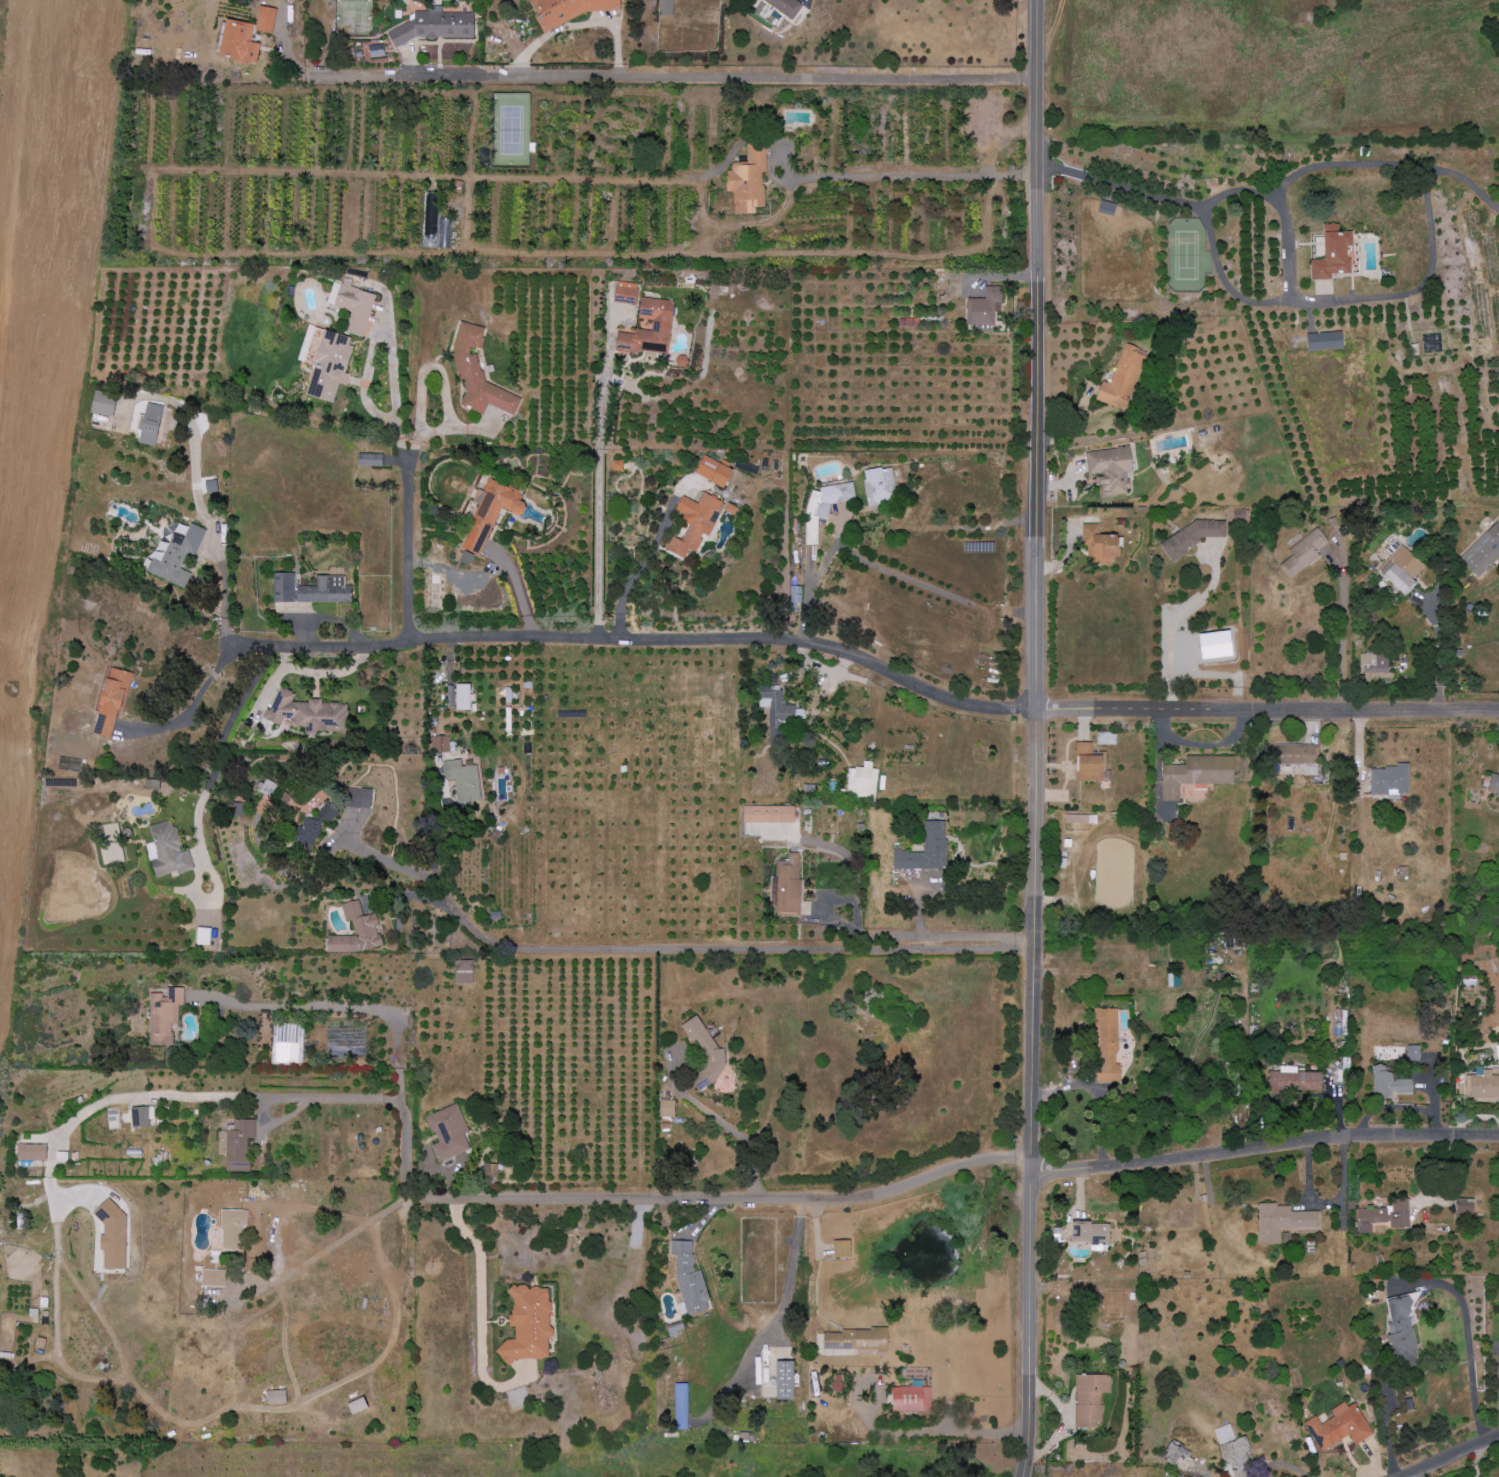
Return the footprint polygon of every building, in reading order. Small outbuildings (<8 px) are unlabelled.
[(533,8),(538,8),(538,22),(543,32),(591,11),(620,10),(620,0),(530,0),(533,8)] [(673,0),(661,0),(661,15),(673,15),(673,0)] [(803,4),(796,0),(762,0),(793,20),(803,4)] [(272,34),(276,9),(259,6),(255,30),(272,34)] [(387,32),(395,47),(414,38),(474,38),(474,12),(415,12),(415,18),(387,32)] [(254,24),(226,19),(219,56),(256,63),(260,43),(251,42),(254,24)] [(734,214),(756,213),(756,207),(765,207),(764,172),(767,172),(766,144),(748,144),(748,164),(727,165),(728,192),(733,191),(734,214)] [(1114,216),(1116,204),(1101,201),(1099,213),(1114,216)] [(1325,260),(1310,260),(1311,280),(1332,279),(1331,274),(1350,273),(1349,246),(1353,246),(1352,231),(1339,231),(1339,224),(1324,224),(1325,260)] [(639,284),(617,281),(613,301),(635,305),(639,284)] [(327,305),(351,311),(345,332),(364,337),(375,293),(333,282),(327,305)] [(1002,287),(985,286),(985,299),(967,298),(967,324),(994,325),(994,312),(1002,312),(1002,287)] [(674,301),(641,297),(639,318),(653,320),(651,330),(635,329),(634,334),(617,332),(615,349),(668,355),(674,301)] [(483,382),(480,357),(481,347),(485,339),(483,329),(462,321),(453,345),(457,376),(464,379),(465,392),(460,406),(470,405),(471,410),(483,414),(487,404),(514,415),(521,397),(483,382)] [(334,402),(339,382),(343,383),(355,337),(324,329),(307,395),(334,402)] [(1307,335),(1309,352),(1344,347),(1342,331),(1307,335)] [(1127,410),(1145,356),(1137,353),(1139,348),(1124,343),(1111,384),(1102,381),(1096,401),(1127,410)] [(118,395),(96,390),(91,412),(113,417),(118,395)] [(141,430),(139,444),(157,446),(162,406),(147,404),(145,416),(140,416),(138,430),(141,430)] [(1085,452),(1088,476),(1097,474),(1100,498),(1130,494),(1127,473),(1133,472),(1130,447),(1085,452)] [(382,467),(382,454),(359,454),(359,466),(382,467)] [(734,470),(703,455),(694,474),(725,488),(734,470)] [(612,471),(623,471),(623,461),(612,460),(612,471)] [(868,506),(898,500),(891,466),(862,472),(868,506)] [(500,507),(522,516),(527,505),(518,501),(522,492),(488,478),(483,491),(477,489),(472,502),(478,504),(460,550),(463,552),(459,561),(469,565),(473,554),(480,557),(500,507)] [(854,502),(854,485),(825,485),(825,492),(807,492),(807,545),(818,545),(818,519),(829,519),(829,502),(854,502)] [(666,550),(684,559),(689,549),(696,552),(704,535),(709,537),(724,503),(703,493),(698,504),(682,496),(676,510),(685,515),(682,521),(689,524),(682,541),(672,536),(666,550)] [(1498,559),(1498,519),(1459,559),(1480,579),(1498,559)] [(184,587),(190,573),(180,569),(185,555),(195,559),(207,530),(190,523),(188,528),(178,523),(170,543),(158,538),(144,571),(184,587)] [(1119,534),(1100,535),(1100,524),(1086,524),(1086,564),(1112,564),(1112,558),(1119,558),(1119,534)] [(1288,550),(1293,556),(1279,566),(1289,579),(1320,556),(1316,551),(1328,542),(1318,528),(1288,550)] [(1405,596),(1417,583),(1413,579),(1425,566),(1401,544),(1377,569),(1405,596)] [(429,609),(445,610),(446,570),(431,569),(429,609)] [(273,602),(351,603),(351,586),(344,586),(344,576),(315,576),(315,586),(294,586),(294,573),(273,573),(273,602)] [(790,603),(801,603),(801,586),(790,586),(790,603)] [(1368,665),(1368,673),(1388,672),(1388,654),(1359,654),(1360,665),(1368,665)] [(113,738),(129,672),(109,667),(93,733),(113,738)] [(471,710),(470,684),(456,684),(456,710),(471,710)] [(769,708),(769,743),(780,743),(780,722),(803,722),(804,708),(782,707),(782,686),(758,686),(758,708),(769,708)] [(347,733),(348,703),(327,703),(318,699),(309,699),(307,702),(291,702),(295,693),(280,687),(271,710),(266,710),(262,718),(268,721),(289,721),(289,726),(293,727),(295,727),(308,733),(347,733)] [(1116,745),(1115,733),(1096,733),(1096,745),(1116,745)] [(452,736),(432,736),(432,753),(452,752),(452,736)] [(1104,781),(1104,755),(1093,755),(1092,742),(1076,743),(1076,756),(1077,756),(1078,781),(1104,781)] [(1319,746),(1282,744),(1281,764),(1304,765),(1304,775),(1318,775),(1319,746)] [(1235,784),(1235,756),(1186,756),(1186,766),(1162,766),(1162,802),(1180,801),(1180,784),(1235,784)] [(477,765),(462,767),(461,760),(442,762),(444,781),(455,780),(458,802),(481,800),(477,765)] [(878,770),(871,769),(872,762),(863,761),(863,768),(854,767),(853,777),(847,776),(846,797),(875,800),(878,770)] [(1409,766),(1371,766),(1370,795),(1389,795),(1389,792),(1409,793),(1409,766)] [(1491,774),(1488,796),(1498,798),(1498,775),(1491,774)] [(145,789),(159,789),(159,780),(146,779),(145,789)] [(277,785),(266,779),(259,791),(270,797),(277,785)] [(347,806),(370,810),(373,791),(350,787),(347,806)] [(241,816),(242,803),(233,802),(231,815),(241,816)] [(795,807),(744,807),(743,823),(795,823),(795,807)] [(1065,824),(1096,824),(1096,815),(1065,814),(1065,824)] [(193,868),(188,848),(182,850),(173,819),(149,826),(153,842),(146,844),(155,879),(193,868)] [(893,851),(893,869),(947,869),(946,821),(923,821),(924,851),(893,851)] [(802,854),(788,853),(788,862),(775,861),(775,880),(776,880),(776,892),(777,892),(776,914),(800,915),(802,854)] [(331,957),(382,945),(377,926),(379,926),(376,914),(363,917),(359,900),(341,905),(345,922),(352,920),(355,933),(327,940),(331,957)] [(196,945),(209,946),(210,929),(196,928),(196,945)] [(472,961),(455,962),(456,984),(473,983),(472,961)] [(184,988),(167,988),(167,995),(150,995),(149,1046),(172,1046),(172,1025),(178,1025),(178,1005),(183,1005),(184,988)] [(1117,1009),(1096,1009),(1098,1083),(1121,1083),(1120,1064),(1118,1065),(1117,1009)] [(719,1050),(697,1016),(681,1026),(692,1043),(694,1042),(709,1066),(691,1078),(698,1090),(732,1069),(720,1050),(719,1050)] [(1419,1046),(1406,1045),(1406,1064),(1419,1064),(1419,1046)] [(1374,1097),(1394,1097),(1394,1095),(1412,1094),(1412,1080),(1392,1080),(1392,1072),(1386,1073),(1386,1065),(1373,1065),(1374,1097)] [(1296,1072),(1296,1067),(1279,1067),(1279,1072),(1268,1072),(1268,1095),(1283,1095),(1283,1091),(1323,1091),(1323,1073),(1296,1072)] [(1491,1076),(1491,1070),(1483,1070),(1483,1076),(1465,1076),(1466,1099),(1498,1098),(1498,1076),(1491,1076)] [(675,1101),(660,1100),(660,1118),(675,1118),(675,1101)] [(464,1134),(468,1132),(458,1104),(426,1116),(437,1143),(431,1146),(437,1163),(470,1150),(464,1134)] [(148,1107),(131,1108),(132,1128),(148,1127),(148,1107)] [(108,1128),(118,1128),(117,1114),(107,1114),(108,1128)] [(248,1172),(249,1139),(255,1139),(255,1122),(227,1121),(226,1172),(248,1172)] [(17,1161),(46,1161),(46,1145),(18,1145),(17,1161)] [(485,1177),(497,1177),(497,1165),(485,1164),(485,1177)] [(1359,1234),(1372,1233),(1372,1223),(1391,1223),(1391,1229),(1410,1229),(1409,1199),(1392,1199),(1392,1208),(1358,1209),(1359,1234)] [(1457,1200),(1457,1214),(1475,1214),(1475,1201),(1457,1200)] [(99,1251),(104,1251),(103,1269),(124,1269),(126,1206),(101,1205),(99,1251)] [(1319,1212),(1291,1212),(1291,1205),(1258,1205),(1259,1245),(1280,1245),(1280,1230),(1320,1229),(1319,1212)] [(241,1226),(247,1226),(247,1211),(222,1210),(221,1250),(240,1251),(241,1226)] [(1110,1224),(1072,1223),(1072,1245),(1109,1246),(1110,1224)] [(692,1242),(671,1241),(670,1256),(676,1256),(675,1273),(683,1303),(678,1304),(681,1317),(693,1314),(695,1314),(708,1310),(706,1301),(709,1301),(701,1272),(693,1271),(693,1262),(691,1253),(692,1242)] [(226,1271),(204,1270),(204,1287),(226,1288),(226,1271)] [(549,1359),(547,1336),(552,1336),(549,1287),(510,1289),(512,1327),(514,1327),(515,1340),(500,1341),(501,1362),(549,1359)] [(1394,1370),(1418,1367),(1411,1298),(1387,1300),(1394,1370)] [(777,1400),(794,1400),(793,1362),(776,1362),(777,1400)] [(1111,1376),(1076,1376),(1075,1428),(1101,1428),(1101,1393),(1110,1394),(1111,1376)] [(688,1384),(675,1384),(675,1430),(688,1430),(688,1384)] [(931,1387),(892,1388),(893,1412),(931,1412),(931,1387)] [(269,1405),(287,1404),(286,1390),(268,1391),(269,1405)] [(368,1409),(365,1399),(349,1404),(352,1414),(368,1409)] [(1304,1423),(1320,1452),(1349,1435),(1355,1445),(1373,1435),(1355,1403),(1347,1408),(1344,1402),(1331,1410),(1334,1417),(1321,1424),(1316,1416),(1304,1423)] [(1246,1451),(1250,1450),(1247,1439),(1219,1445),(1225,1470),(1249,1465),(1246,1451)]
